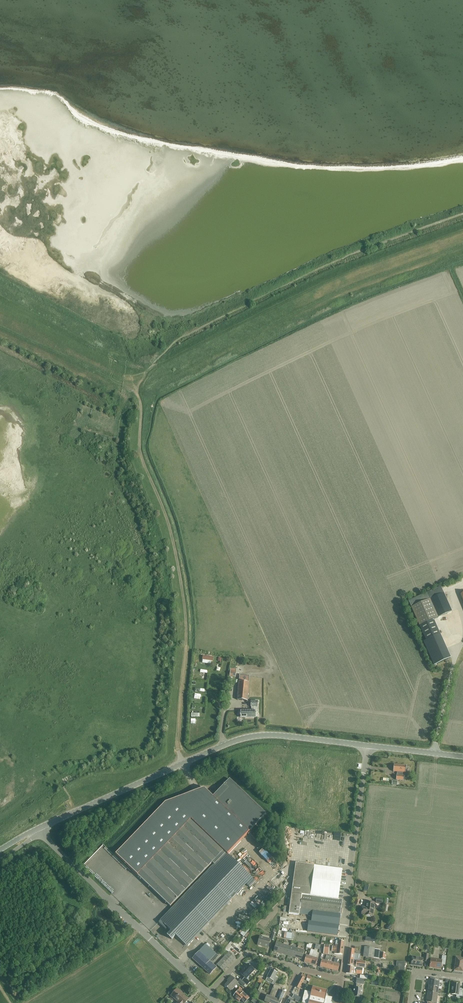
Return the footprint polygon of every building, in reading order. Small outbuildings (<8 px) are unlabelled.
[(409,599),(411,607),(424,635),(422,636),(435,665),(450,658),(433,620),(452,612),(442,594),(431,599),(428,592),(409,599)] [(238,700),(248,700),(249,679),(246,679),(246,682),(239,681),(238,700)] [(257,707),(258,707),(258,701),(251,701),(251,707),(251,709),(249,709),(249,708),(246,708),(246,710),(241,710),(241,717),(256,717),(256,711),(257,711),(257,707)] [(405,773),(406,766),(394,764),(393,771),(397,772),(397,775),(396,775),(396,780),(404,780),(404,776),(404,773),(405,773)] [(226,853),(228,855),(250,832),(249,831),(266,814),(229,779),(217,792),(216,790),(208,794),(203,789),(165,803),(116,854),(170,906),(212,863),(214,865),(226,853)] [(316,833),(316,835),(320,834),(319,829),(322,829),(321,826),(319,827),(318,825),(312,826),(313,833),(316,833)] [(263,853),(267,848),(263,845),(259,849),(263,853)] [(255,881),(228,855),(226,853),(214,865),(160,921),(171,931),(167,935),(171,939),(175,935),(186,946),(246,884),(249,887),(255,881)] [(300,891),(339,896),(342,869),(296,863),(289,914),(297,915),(300,891)] [(338,899),(339,896),(300,891),(297,915),(299,915),(299,914),(312,916),(311,922),(308,921),(307,931),(337,935),(340,917),(341,918),(342,914),(340,914),(342,900),(338,899)] [(233,920),(237,913),(231,909),(234,904),(236,905),(238,901),(234,899),(226,913),(229,914),(228,916),(233,920)] [(365,915),(372,916),(374,903),(366,902),(366,908),(362,907),(361,914),(365,915)] [(220,925),(224,929),(231,922),(226,918),(220,925)] [(258,944),(268,947),(270,940),(260,937),(258,944)] [(332,949),(343,950),(344,942),(338,941),(338,945),(335,944),(335,947),(332,946),(332,949)] [(280,954),(283,944),(276,942),(273,952),(280,954)] [(199,952),(209,961),(216,954),(205,944),(198,951),(199,952)] [(287,956),(290,946),(283,944),(280,954),(287,956)] [(294,958),(297,948),(290,946),(287,956),(294,958)] [(363,957),(373,958),(375,948),(364,947),(363,957)] [(297,948),(294,958),(301,960),(304,950),(297,948)] [(354,954),(354,952),(349,951),(348,959),(356,960),(356,954),(354,954)] [(216,967),(209,961),(199,952),(193,959),(210,974),(216,967)] [(227,954),(234,960),(236,958),(229,952),(227,954)] [(232,962),(234,960),(227,954),(225,956),(232,962)] [(229,964),(232,962),(225,956),(223,958),(229,964)] [(441,965),(445,965),(446,956),(442,956),(441,960),(431,959),(430,967),(441,969),(441,965)] [(411,965),(422,966),(423,959),(412,957),(411,965)] [(227,967),(229,964),(223,958),(221,960),(227,967)] [(462,972),(462,969),(462,959),(456,958),(454,971),(462,972)] [(355,960),(356,960),(348,959),(347,965),(355,966),(355,963),(356,963),(356,967),(365,968),(365,962),(355,960)] [(225,969),(227,967),(221,960),(219,963),(225,969)] [(223,971),(225,969),(219,963),(217,965),(223,971)] [(250,982),(246,979),(254,970),(248,965),(244,969),(244,970),(243,972),(242,971),(239,973),(245,978),(242,981),(247,985),(250,982)] [(275,982),(277,978),(275,977),(277,973),(271,970),(265,981),(273,985),(275,982)] [(295,987),(299,989),(304,978),(306,976),(302,974),(300,977),(295,987)] [(225,986),(230,990),(238,982),(231,977),(229,979),(230,981),(225,986)] [(360,984),(363,985),(364,980),(356,979),(356,984),(356,988),(354,988),(353,997),(361,998),(362,989),(360,989),(360,984)] [(456,998),(462,999),(462,992),(459,992),(460,985),(453,984),(451,994),(456,995),(456,998)] [(268,1002),(280,1002),(285,992),(279,990),(280,987),(274,985),(270,995),(272,996),(271,997),(266,995),(264,1001),(268,1002)] [(249,997),(243,993),(241,990),(242,989),(239,987),(237,990),(238,991),(233,996),(239,1001),(240,1000),(244,1002),(249,997)] [(327,991),(312,987),(311,992),(305,991),(302,1002),(331,1002),(332,998),(326,996),(327,991)] [(183,996),(181,993),(177,989),(171,996),(178,1002),(188,1002),(186,1002),(188,1000),(184,996),(183,996)] [(292,998),(299,1001),(301,998),(296,995),(297,993),(293,991),(292,993),(294,994),(292,998)] [(438,993),(428,992),(427,1002),(434,1002),(436,1002),(437,995),(439,996),(440,996),(443,997),(443,993),(438,993)]
